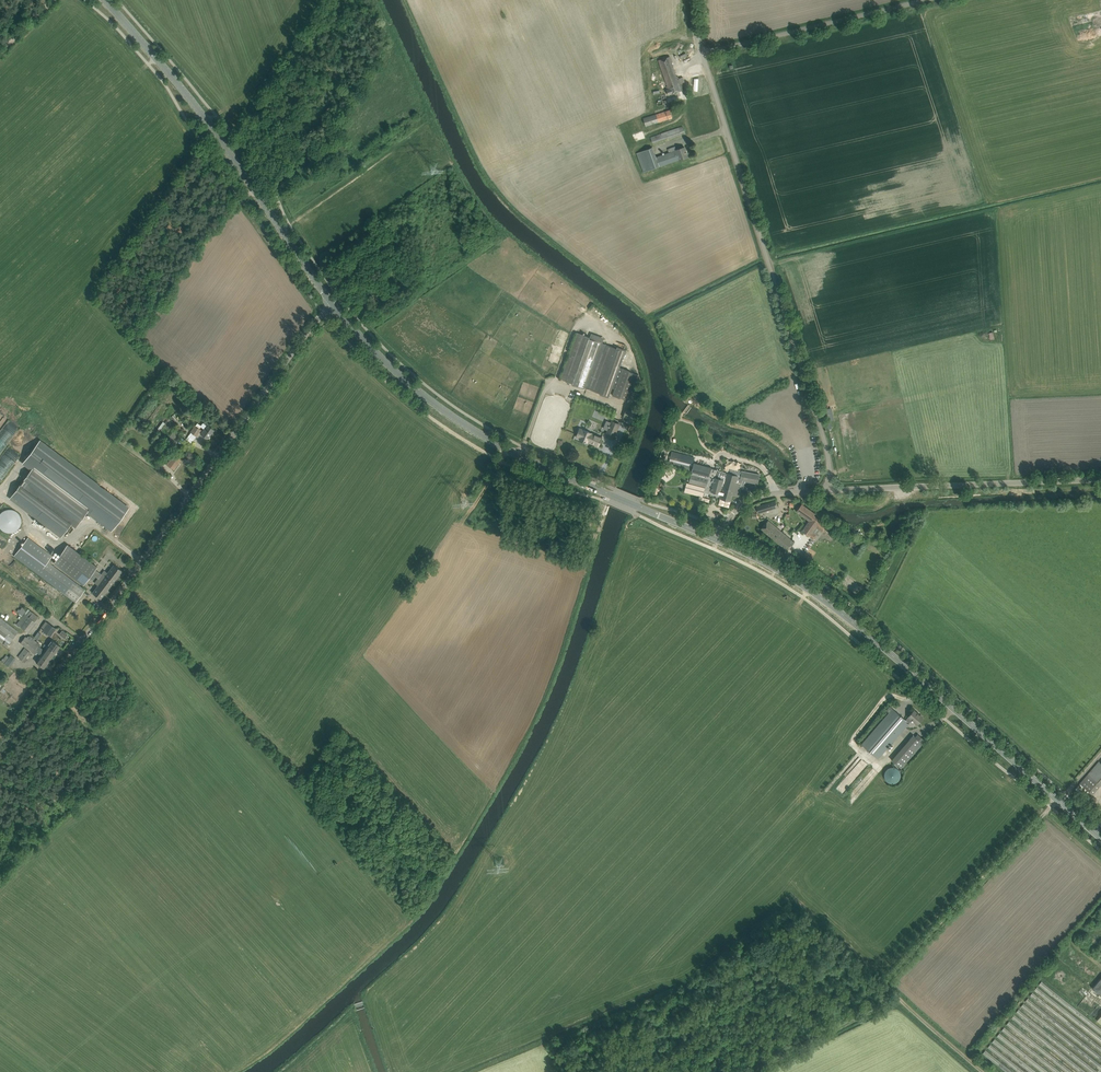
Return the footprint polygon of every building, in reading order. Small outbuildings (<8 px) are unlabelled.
[(692,52),(689,41),(674,45),(677,56),(692,52)] [(670,56),(665,58),(659,60),(661,67),(668,86),(667,87),(668,90),(666,90),(668,95),(684,90),(681,83),(685,82),(683,77),(680,78),(678,75),(677,76),(670,56)] [(664,104),(665,106),(668,105),(666,95),(661,96),(663,101),(657,102),(658,106),(664,104)] [(643,118),(646,126),(673,118),(670,110),(643,118)] [(683,126),(677,128),(676,126),(674,127),(675,129),(651,137),(653,142),(684,131),(683,126)] [(669,152),(656,157),(653,147),(636,153),(643,172),(659,166),(659,167),(688,157),(685,147),(676,150),(675,147),(670,149),(668,149),(669,152)] [(630,371),(630,370),(620,367),(626,350),(603,343),(605,338),(591,334),(590,337),(577,332),(563,374),(561,379),(573,383),(572,384),(584,389),(585,388),(589,389),(600,393),(600,394),(609,398),(612,388),(615,388),(612,395),(620,398),(621,397),(628,400),(637,374),(630,371)] [(635,425),(636,422),(640,413),(626,408),(623,417),(627,419),(626,422),(635,425)] [(201,434),(203,435),(207,439),(214,430),(208,425),(209,423),(206,420),(203,423),(207,425),(201,434)] [(607,421),(604,428),(608,430),(606,434),(614,437),(619,424),(612,421),(611,423),(607,421)] [(201,430),(195,425),(190,432),(196,437),(201,430)] [(600,436),(593,433),(580,428),(577,436),(581,437),(580,439),(585,441),(585,442),(586,442),(587,442),(588,441),(599,445),(602,437),(600,436)] [(694,444),(712,453),(716,446),(698,438),(694,444)] [(159,446),(168,452),(172,446),(167,443),(166,443),(163,441),(159,446)] [(183,456),(179,453),(176,451),(167,465),(174,470),(183,456)] [(668,465),(703,474),(707,460),(672,451),(668,465)] [(90,507),(35,465),(9,499),(61,537),(71,524),(75,527),(90,507)] [(720,498),(723,499),(731,501),(733,494),(738,496),(743,480),(758,483),(760,474),(742,471),(729,467),(728,472),(721,470),(721,471),(718,470),(716,473),(710,472),(709,478),(692,474),(689,482),(706,486),(704,492),(721,496),(720,498)] [(163,476),(160,474),(150,487),(158,492),(167,479),(163,476)] [(757,506),(759,513),(778,507),(776,500),(757,506)] [(802,504),(799,508),(797,511),(810,520),(802,531),(814,539),(817,535),(812,532),(816,527),(823,532),(828,525),(814,515),(815,513),(802,504)] [(16,530),(20,526),(21,521),(20,515),(13,509),(6,510),(1,512),(0,514),(0,528),(2,530),(7,532),(11,532),(16,530)] [(794,542),(772,524),(768,520),(761,529),(787,551),(794,542)] [(52,556),(28,537),(14,556),(76,602),(85,590),(48,562),(52,556)] [(97,566),(68,544),(53,563),(83,585),(97,566)] [(101,599),(122,571),(114,564),(108,573),(104,570),(95,583),(98,585),(92,593),(101,599)] [(16,623),(25,611),(21,608),(20,609),(18,608),(10,619),(16,623)] [(28,632),(39,617),(28,608),(17,623),(28,632)] [(1,643),(5,638),(10,642),(18,631),(0,617),(0,642),(1,643)] [(56,628),(48,623),(43,630),(50,636),(56,628)] [(33,642),(33,641),(35,639),(30,635),(28,638),(26,636),(21,643),(36,654),(37,652),(41,655),(36,662),(44,668),(54,654),(46,648),(45,650),(39,646),(40,644),(35,640),(33,642)] [(60,646),(56,642),(52,640),(48,646),(44,644),(43,646),(46,648),(54,654),(60,646)] [(25,648),(18,657),(24,661),(31,652),(25,648)] [(1,661),(9,667),(16,658),(11,654),(9,657),(6,655),(3,658),(1,661)] [(892,709),(889,713),(861,744),(878,759),(912,719),(918,724),(919,722),(923,718),(914,710),(905,720),(892,709)] [(892,760),(901,768),(925,740),(918,734),(915,737),(913,735),(892,760)] [(1091,770),(1080,783),(1092,794),(1100,784),(1100,763),(1099,761),(1091,770)] [(884,774),(884,775),(884,776),(885,777),(885,778),(885,779),(886,779),(886,780),(887,780),(887,781),(888,781),(888,782),(889,782),(890,782),(890,783),(891,783),(892,783),(893,783),(894,783),(895,783),(895,782),(896,782),(897,782),(897,781),(898,781),(898,780),(899,780),(899,779),(900,779),(900,778),(900,777),(900,776),(901,775),(901,774),(900,773),(900,772),(900,771),(899,770),(899,769),(898,769),(898,768),(897,768),(896,767),(895,767),(894,767),(893,767),(892,766),(892,767),(891,767),(890,767),(889,767),(888,768),(887,768),(887,769),(886,769),(886,770),(885,771),(885,772),(885,773),(884,773),(884,774)] [(984,1056),(1004,1071),(1096,1071),(1100,1066),(1100,1028),(1042,982),(984,1056)]
